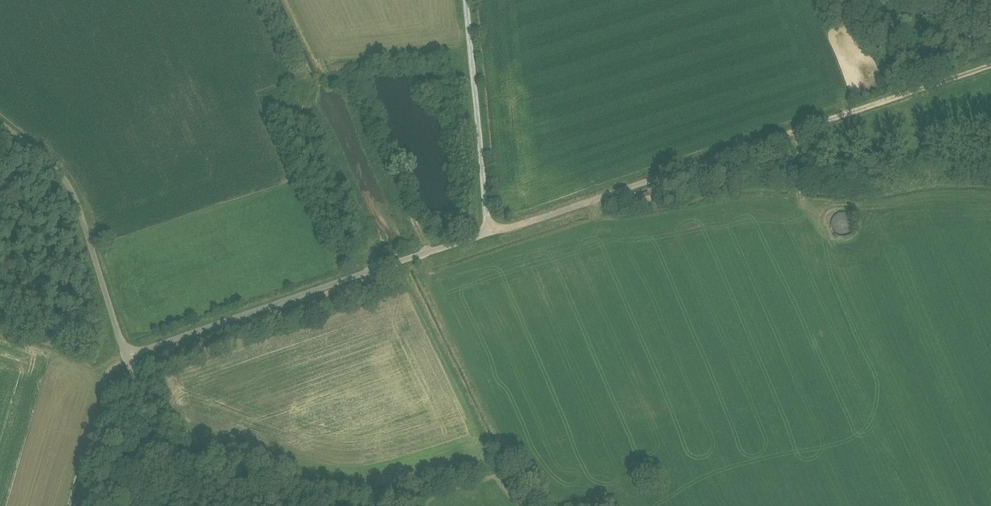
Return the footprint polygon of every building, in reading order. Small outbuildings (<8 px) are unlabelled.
[(651,203),(648,194),(637,198),(640,207),(651,203)] [(854,235),(857,231),(858,226),(856,222),(854,218),(849,215),(845,214),(840,215),(836,218),(833,222),(832,227),(833,232),(836,236),(840,238),(845,239),(850,238),(854,235)]
